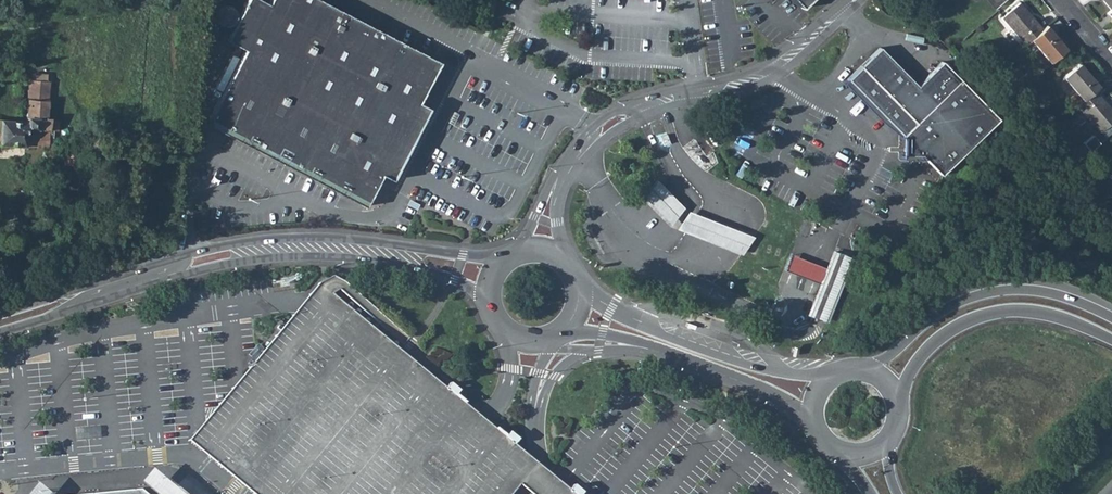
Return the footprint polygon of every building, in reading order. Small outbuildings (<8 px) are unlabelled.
[(380,174),(391,180),(428,107),(419,101),(439,62),(320,0),(270,0),(268,3),(262,0),(246,0),(225,40),(244,49),(221,93),(380,174)] [(808,16),(826,0),(793,0),(808,16)] [(1103,1),(1110,9),(1107,12),(1111,19),(1111,0),(1104,0),(1103,1)] [(1042,29),(1037,23),(1035,24),(1026,14),(1028,12),(1019,2),(1001,17),(1024,44),(1030,39),(1042,29)] [(234,11),(233,8),(229,5),(225,3),(221,4),(219,4),(218,5),(217,6),(215,8),(214,10),(214,12),(213,15),(214,17),(215,19),(216,22),(218,23),(221,24),(224,25),(227,24),(230,22),(233,20),(234,17),(235,14),(234,11)] [(1035,24),(1037,23),(1028,12),(1026,14),(1035,24)] [(1066,48),(1059,40),(1057,42),(1051,35),(1053,34),(1046,25),(1042,29),(1030,39),(1049,62),(1066,48)] [(847,79),(905,137),(904,155),(921,154),(940,174),(997,119),(942,61),(917,85),(879,47),(847,79)] [(1098,86),(1091,78),(1089,80),(1084,73),(1086,72),(1079,63),(1063,77),(1075,91),(1082,100),(1094,90),(1098,86)] [(46,117),(48,81),(46,81),(46,76),(44,75),(42,74),(39,74),(37,74),(34,74),(31,75),(31,80),(28,79),(28,99),(26,115),(46,117)] [(1110,108),(1108,109),(1098,97),(1100,96),(1094,90),(1082,100),(1076,105),(1099,132),(1111,121),(1111,110),(1110,108)] [(1076,105),(1082,100),(1075,91),(1069,96),(1076,105)] [(205,123),(364,206),(375,186),(380,174),(221,93),(205,123)] [(1108,109),(1110,108),(1100,96),(1098,97),(1108,109)] [(26,121),(0,120),(0,145),(26,146),(26,145),(47,147),(48,147),(50,117),(46,117),(26,115),(26,121)] [(669,131),(657,136),(661,147),(673,142),(669,131)] [(1100,143),(1093,135),(1083,143),(1090,151),(1100,143)] [(54,160),(69,159),(69,150),(54,150),(54,160)] [(670,224),(683,207),(678,201),(667,190),(657,180),(644,197),(653,206),(664,217),(670,224)] [(688,211),(676,228),(695,236),(721,246),(741,254),(754,236),(732,228),(706,218),(688,211)] [(821,284),(808,314),(825,321),(851,258),(834,252),(827,268),(821,284)] [(792,255),(785,270),(821,284),(827,268),(792,255)] [(535,462),(482,418),(402,352),(333,295),(338,290),(403,344),(409,336),(344,282),(332,276),(318,283),(304,299),(188,441),(254,493),(574,493),(535,462)]
